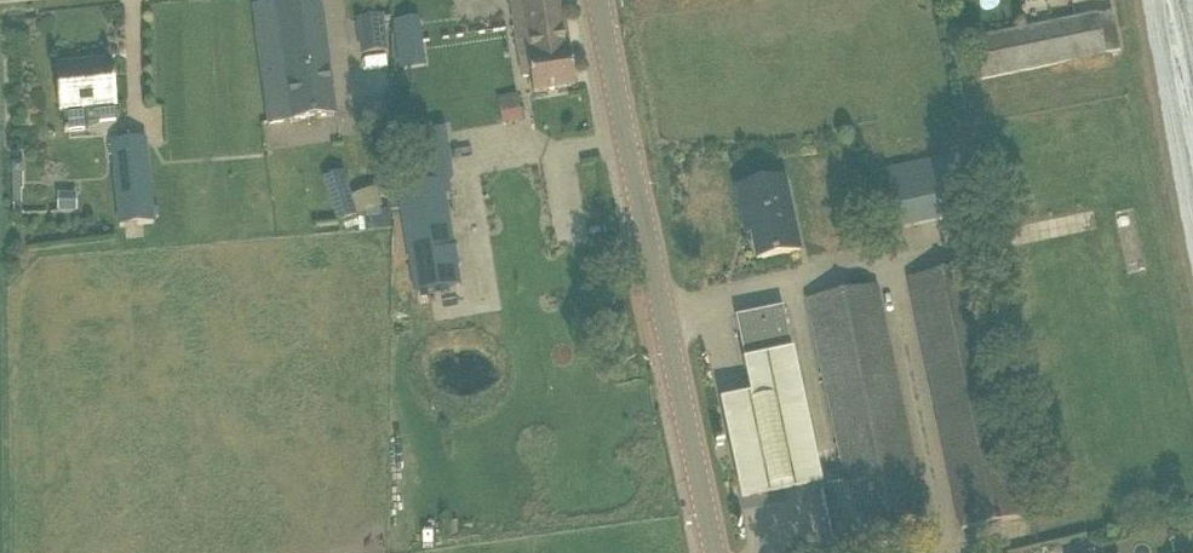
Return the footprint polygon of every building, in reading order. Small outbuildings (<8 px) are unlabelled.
[(321,0),(305,0),(253,7),(270,125),(337,115),(321,0)] [(511,4),(517,45),(528,43),(530,60),(529,60),(534,93),(576,86),(562,0),(510,0),(511,4)] [(1120,50),(1113,11),(1097,15),(1097,13),(973,38),(982,80),(1106,55),(1106,53),(1120,50)] [(363,52),(387,49),(383,14),(359,17),(363,52)] [(394,18),(397,66),(423,65),(420,17),(394,18)] [(117,122),(116,108),(113,84),(116,84),(115,79),(113,79),(111,61),(57,67),(62,113),(98,110),(100,124),(117,122)] [(515,94),(498,97),(503,122),(520,119),(515,94)] [(146,139),(112,142),(120,226),(154,223),(146,139)] [(963,216),(961,207),(976,203),(972,184),(957,187),(951,158),(886,171),(899,229),(963,216)] [(323,178),(327,189),(338,223),(359,216),(344,171),(323,178)] [(784,179),(737,189),(744,220),(748,220),(757,262),(800,251),(784,179)] [(399,188),(417,291),(461,284),(443,181),(428,183),(399,188)] [(58,212),(76,212),(76,194),(58,194),(58,212)] [(15,205),(15,213),(24,213),(23,204),(15,205)] [(365,212),(367,230),(391,227),(389,209),(365,212)] [(1026,516),(1026,515),(973,265),(909,279),(962,530),(1026,516)] [(807,300),(846,485),(858,545),(860,551),(929,537),(876,285),(807,300)] [(737,319),(746,361),(747,365),(793,355),(783,309),(737,319)] [(791,358),(740,368),(747,401),(717,408),(738,510),(819,493),(791,358)] [(858,545),(846,485),(822,490),(834,550),(858,545)]
